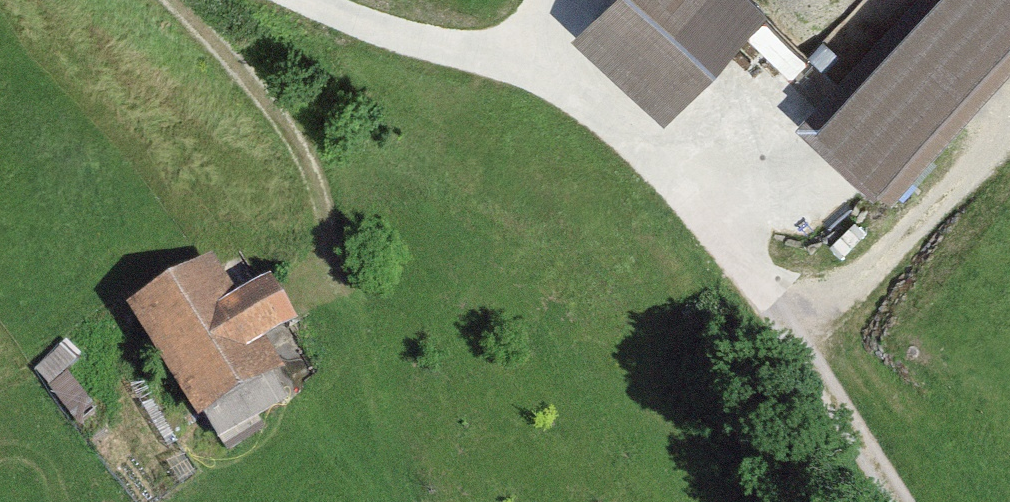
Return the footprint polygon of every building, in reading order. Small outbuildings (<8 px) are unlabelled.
[(579,22),(663,114),(761,13),(748,0),(601,0),(579,22)] [(801,118),(886,197),(1009,64),(1009,0),(912,0),(801,118)] [(225,259),(132,324),(209,433),(302,369),(225,259)]
